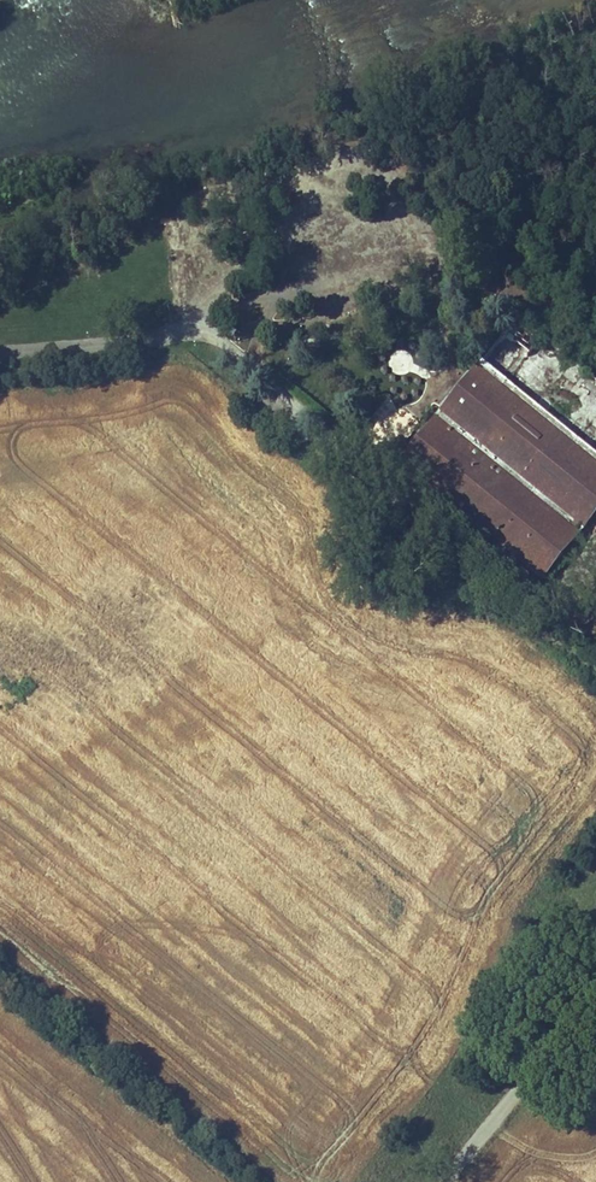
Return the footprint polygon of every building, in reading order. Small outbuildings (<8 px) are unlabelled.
[(520,318),(519,319),(474,374),(444,411),(422,438),(401,464),(408,470),(485,533),(520,561),(514,568),(521,573),(527,566),(543,579),(550,571),(595,514),(595,381),(520,318)]
